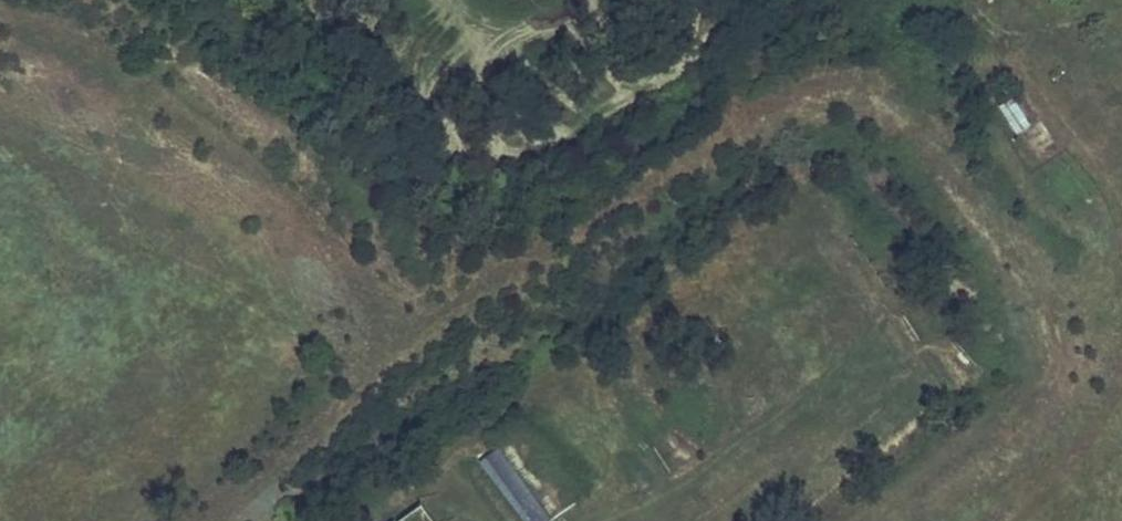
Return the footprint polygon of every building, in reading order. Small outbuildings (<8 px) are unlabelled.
[(1014,97),(999,106),(1016,134),(1031,126),(1014,97)] [(501,456),(482,472),(521,520),(553,520),(501,456)]
